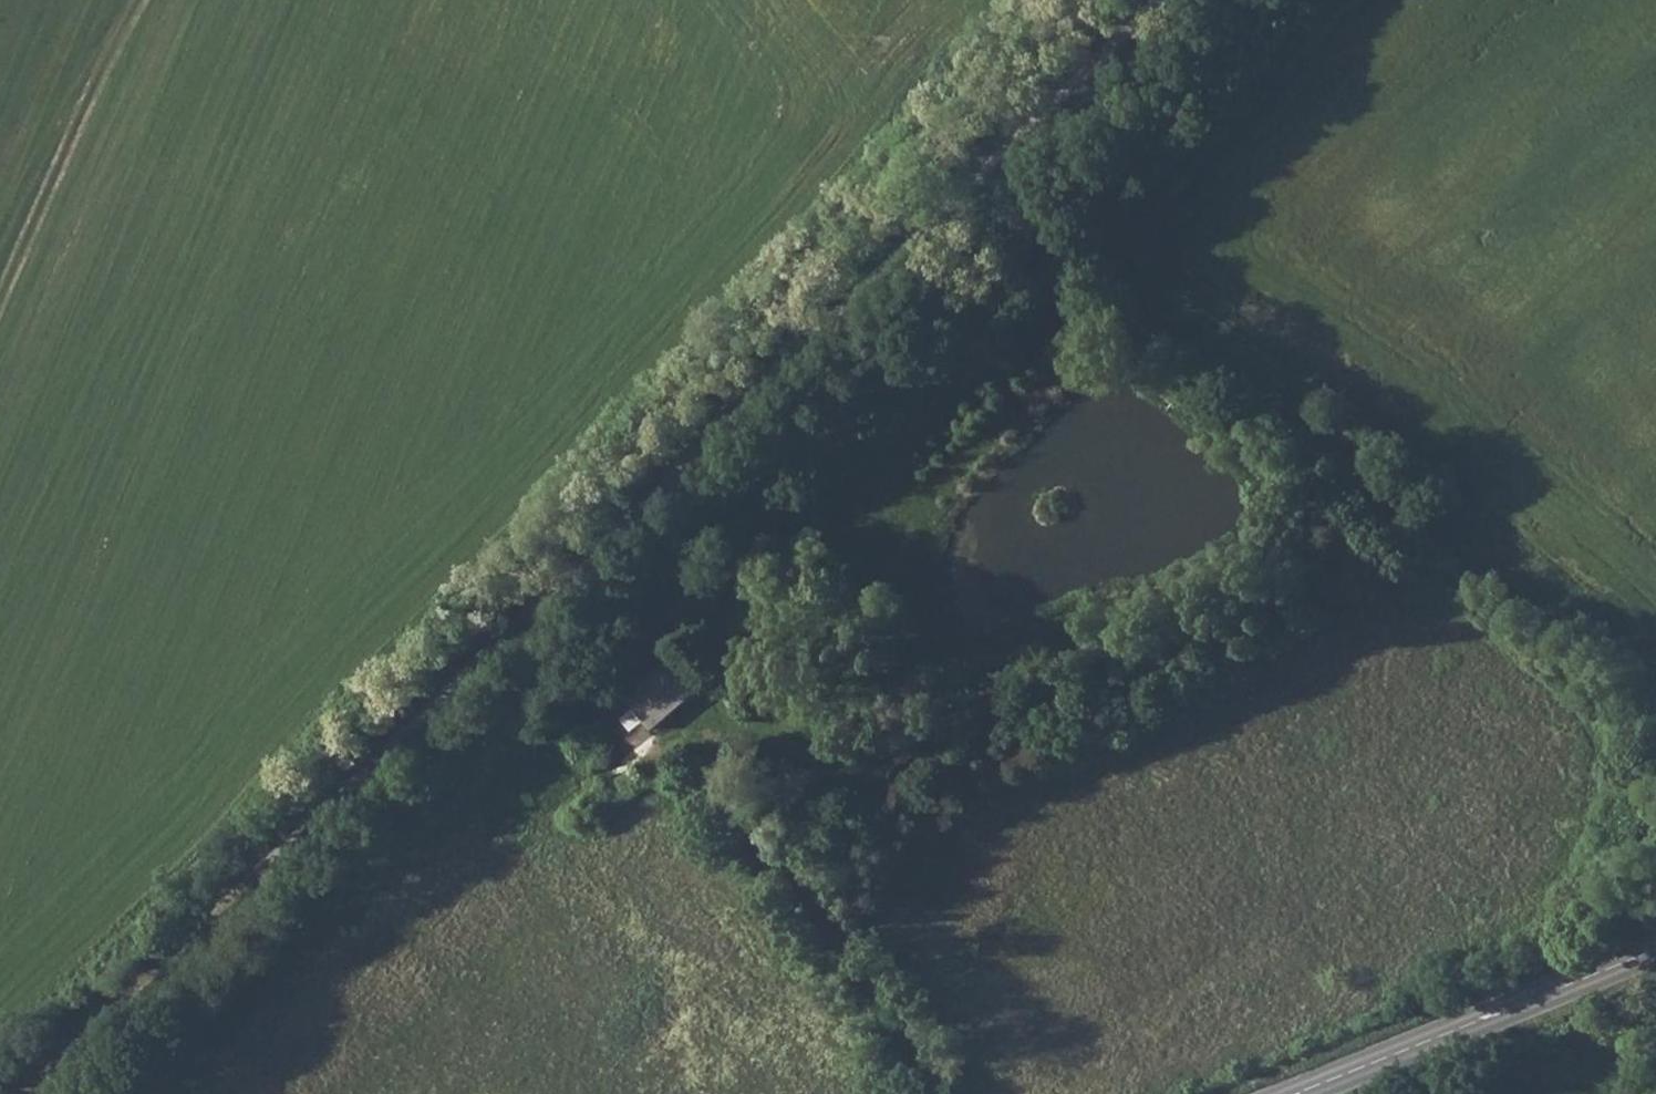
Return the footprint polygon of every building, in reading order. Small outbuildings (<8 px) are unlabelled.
[(656,731),(712,678),(677,642),(621,695),(656,731)]
